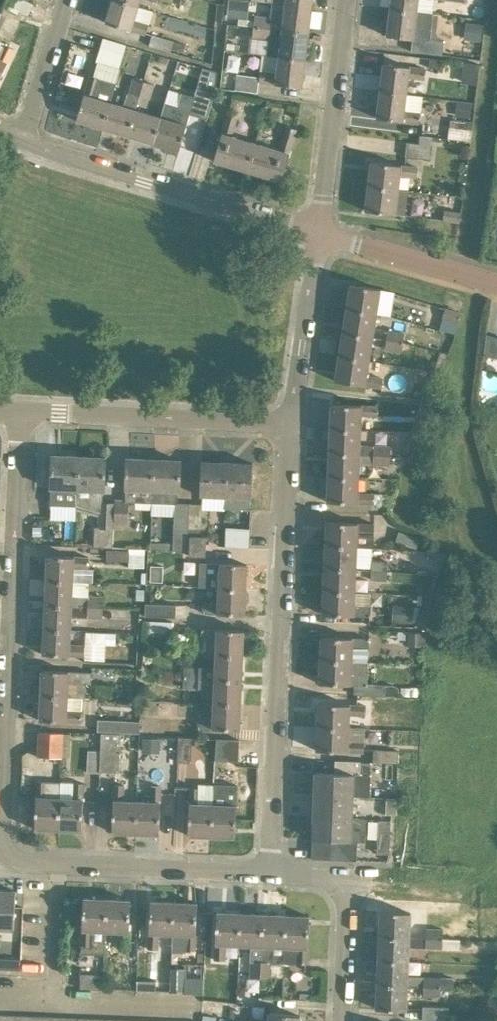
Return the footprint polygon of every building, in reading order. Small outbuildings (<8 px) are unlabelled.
[(33,5),(22,0),(10,0),(7,6),(28,16),(33,5)] [(115,0),(112,0),(106,23),(145,35),(152,11),(115,0)] [(152,11),(153,11),(154,11),(156,2),(157,2),(158,0),(115,0),(152,11)] [(250,2),(233,0),(229,0),(227,18),(248,20),(250,2)] [(390,9),(417,13),(417,12),(418,0),(391,0),(390,9)] [(309,34),(312,7),(285,4),(272,3),(270,17),(255,16),(253,27),(282,31),(309,34)] [(442,54),(444,40),(430,38),(433,14),(417,12),(417,13),(390,9),(387,37),(412,40),(411,50),(442,54)] [(282,31),(253,27),(250,27),(248,37),(269,40),(267,56),(305,61),(309,34),(282,31)] [(171,52),(174,41),(152,35),(149,46),(171,52)] [(119,70),(121,61),(126,46),(103,39),(95,63),(119,70)] [(185,45),(174,41),(171,49),(183,52),(185,45)] [(14,50),(5,45),(4,47),(0,45),(0,79),(14,50)] [(267,56),(262,55),(259,78),(237,75),(235,91),(257,94),(259,83),(302,88),(305,61),(267,56)] [(439,59),(429,58),(428,68),(438,69),(439,59)] [(426,70),(383,64),(380,91),(406,95),(408,78),(425,80),(426,70)] [(110,103),(116,84),(100,79),(90,76),(76,121),(102,129),(109,103),(110,103)] [(128,136),(135,110),(136,111),(140,97),(144,82),(133,78),(123,107),(110,103),(109,103),(102,129),(128,136)] [(179,151),(192,106),(209,111),(214,94),(209,92),(210,86),(190,81),(185,99),(168,95),(160,118),(153,144),(179,151)] [(150,100),(155,85),(144,82),(140,97),(150,100)] [(404,111),(406,95),(380,91),(376,119),(419,124),(421,113),(404,111)] [(247,171),(259,134),(240,129),(243,114),(244,114),(248,102),(233,97),(213,161),(247,171)] [(472,103),(456,101),(454,116),(470,118),(472,103)] [(160,118),(136,111),(135,110),(128,136),(153,144),(160,118)] [(465,122),(450,120),(449,128),(471,130),(472,122),(465,121),(465,122)] [(281,182),(296,130),(286,127),(283,141),(259,134),(247,171),(281,182)] [(429,160),(432,138),(419,136),(419,143),(407,142),(405,157),(429,160)] [(418,168),(371,162),(368,187),(398,190),(400,176),(416,178),(418,168)] [(405,216),(408,192),(398,190),(368,187),(365,211),(405,216)] [(460,211),(445,209),(443,220),(459,223),(460,211)] [(376,314),(380,290),(350,285),(346,309),(376,314)] [(342,333),(373,337),(374,328),(376,314),(346,309),(342,333)] [(458,324),(458,323),(461,314),(445,309),(442,318),(458,324)] [(403,343),(404,333),(387,330),(386,340),(402,343),(403,343)] [(496,353),(496,332),(491,331),(487,352),(496,353)] [(371,347),(373,337),(342,333),(339,357),(369,362),(371,347)] [(401,353),(402,343),(386,340),(384,350),(401,353)] [(366,376),(369,362),(339,357),(335,381),(381,389),(383,379),(366,376)] [(384,399),(384,414),(420,414),(420,400),(384,399)] [(377,417),(378,407),(331,405),(330,429),(361,431),(361,416),(377,417)] [(384,415),(383,425),(414,429),(415,418),(384,415)] [(360,446),(361,431),(330,429),(329,454),(360,455),(373,456),(390,456),(390,447),(360,446)] [(359,479),(360,455),(329,454),(328,478),(359,479)] [(77,505),(79,457),(52,456),(49,520),(72,521),(72,507),(77,507),(77,505)] [(389,465),(390,456),(373,456),(373,465),(389,465)] [(103,504),(103,491),(104,491),(106,458),(79,457),(77,505),(99,512),(98,527),(95,527),(94,548),(113,548),(114,525),(113,525),(114,504),(103,504)] [(152,503),(154,460),(127,459),(125,501),(125,502),(129,503),(152,503)] [(178,491),(179,491),(181,461),(154,460),(152,503),(175,504),(177,504),(177,503),(178,491)] [(225,497),(226,463),(201,462),(200,496),(225,497)] [(251,498),(253,464),(226,463),(225,497),(224,509),(249,510),(250,498),(251,498)] [(374,505),(374,495),(358,494),(359,479),(328,478),(327,502),(374,505)] [(128,526),(129,503),(125,502),(125,501),(115,500),(115,504),(114,504),(113,525),(114,525),(128,526)] [(188,552),(189,529),(190,504),(177,503),(177,504),(175,504),(173,543),(151,543),(150,550),(188,552)] [(201,530),(202,505),(190,504),(189,529),(201,530)] [(372,548),(374,524),(326,522),(325,545),(356,547),(372,548)] [(34,526),(34,536),(43,536),(43,526),(34,526)] [(249,549),(250,530),(226,529),(225,547),(249,549)] [(420,539),(398,531),(394,542),(416,550),(420,539)] [(205,557),(206,537),(190,536),(189,556),(205,557)] [(355,570),(356,547),(325,545),(324,569),(355,570)] [(144,569),(145,550),(130,549),(130,551),(107,550),(106,561),(129,562),(128,568),(144,569)] [(88,568),(89,558),(47,556),(46,581),(72,582),(73,568),(88,568)] [(387,571),(388,561),(372,561),(371,570),(387,571)] [(246,590),(247,565),(200,563),(199,587),(218,588),(218,589),(246,590)] [(163,566),(150,566),(150,582),(162,582),(163,566)] [(323,592),(354,593),(355,570),(324,569),(323,592)] [(387,582),(387,571),(371,570),(371,581),(387,582)] [(72,595),(72,582),(46,581),(45,605),(87,607),(103,608),(104,597),(72,595)] [(137,589),(137,600),(145,601),(145,589),(137,589)] [(244,615),(246,590),(218,589),(218,604),(203,603),(202,613),(244,615)] [(370,607),(353,606),(354,593),(323,592),(322,615),(371,617),(371,607),(370,607)] [(176,618),(176,605),(146,604),(145,617),(176,618)] [(71,616),(87,617),(87,607),(45,605),(44,630),(70,631),(71,616)] [(413,624),(414,607),(393,606),(392,622),(413,624)] [(103,618),(103,608),(87,607),(87,617),(103,618)] [(172,633),(172,622),(150,622),(149,633),(172,633)] [(243,656),(244,631),(202,629),(201,640),(216,640),(215,655),(243,656)] [(69,645),(70,631),(44,630),(43,655),(84,657),(84,646),(69,645)] [(381,644),(409,645),(412,645),(412,647),(420,647),(424,647),(425,641),(425,633),(417,633),(413,633),(409,632),(381,631),(381,644)] [(117,645),(117,633),(107,633),(107,645),(117,645)] [(367,663),(368,649),(368,639),(321,637),(320,661),(367,663)] [(215,669),(200,668),(199,679),(242,681),(243,656),(215,655),(215,669)] [(366,684),(367,663),(320,661),(319,684),(356,685),(356,695),(398,697),(399,689),(393,686),(366,684)] [(184,678),(199,679),(200,668),(185,668),(184,678)] [(91,684),(92,673),(42,671),(41,696),(67,697),(86,698),(86,684),(91,684)] [(200,688),(199,679),(184,678),(184,688),(200,688)] [(242,681),(199,679),(200,688),(214,689),(213,704),(241,705),(242,681)] [(150,686),(137,686),(137,701),(150,701),(150,686)] [(401,687),(400,696),(418,697),(419,688),(401,687)] [(67,711),(67,697),(41,696),(40,721),(81,723),(82,712),(67,711)] [(239,730),(241,705),(213,704),(213,718),(198,718),(198,728),(239,730)] [(365,716),(365,706),(318,704),(317,727),(349,729),(349,715),(365,716)] [(138,734),(139,722),(98,720),(98,732),(138,734)] [(348,742),(349,729),(317,727),(316,751),(363,753),(363,743),(348,742)] [(61,758),(62,734),(39,733),(38,757),(61,758)] [(73,759),(74,734),(62,734),(61,758),(73,759)] [(119,773),(121,734),(101,734),(101,751),(100,774),(100,772),(119,773)] [(191,763),(192,738),(178,737),(177,762),(191,763)] [(159,738),(142,738),(142,752),(158,753),(159,738)] [(238,762),(239,740),(216,739),(215,761),(238,762)] [(398,764),(398,751),(374,750),(373,763),(398,764)] [(100,774),(101,751),(88,751),(87,773),(100,774)] [(353,797),(354,775),(360,775),(360,762),(335,761),(335,774),(315,773),(314,796),(353,797)] [(59,799),(60,799),(60,783),(37,782),(35,829),(58,830),(59,799)] [(82,831),(84,784),(74,783),(73,800),(60,799),(59,799),(58,830),(82,831)] [(123,802),(124,786),(114,785),(112,833),(136,834),(137,802),(123,802)] [(213,805),(213,785),(198,785),(198,789),(190,788),(188,836),(211,837),(213,805)] [(235,838),(237,786),(213,785),(213,805),(211,837),(235,838)] [(159,835),(161,787),(151,787),(150,803),(137,802),(136,834),(159,835)] [(352,819),(353,797),(314,796),(313,817),(352,819)] [(386,815),(396,815),(397,799),(386,799),(386,815)] [(365,820),(352,819),(313,817),(313,840),(312,859),(356,861),(357,842),(364,842),(365,820)] [(389,821),(377,821),(377,836),(389,837),(389,821)] [(16,891),(0,891),(0,929),(14,930),(16,891)] [(104,954),(105,931),(107,900),(83,899),(81,953),(104,954)] [(128,949),(130,901),(107,900),(105,931),(119,932),(118,948),(128,949)] [(158,950),(158,934),(172,934),(174,903),(150,902),(148,950),(158,950)] [(195,952),(197,904),(174,903),(172,934),(186,935),(185,951),(195,952)] [(379,936),(410,938),(411,914),(380,912),(379,936)] [(238,946),(240,914),(217,913),(215,960),(224,961),(225,945),(238,946)] [(260,978),(263,915),(240,914),(238,946),(251,946),(250,977),(260,978)] [(285,948),(286,916),(263,915),(260,978),(270,978),(272,947),(285,948)] [(307,965),(309,917),(286,916),(285,948),(286,948),(285,964),(307,965)] [(426,928),(426,939),(443,939),(443,929),(426,928)] [(442,949),(443,939),(426,939),(410,938),(379,936),(378,961),(408,962),(409,948),(442,949)] [(21,960),(0,959),(0,970),(20,971),(21,960)] [(424,987),(441,988),(441,977),(408,976),(408,962),(378,961),(377,985),(407,986),(424,986),(424,987)] [(170,991),(184,992),(184,977),(185,968),(171,968),(170,991)] [(103,990),(104,976),(80,975),(80,989),(103,990)] [(441,988),(454,988),(454,978),(441,977),(441,988)] [(137,981),(137,982),(136,990),(156,991),(156,983),(156,982),(137,981)] [(406,1011),(407,997),(407,986),(377,985),(376,1009),(406,1011)] [(440,996),(441,988),(424,987),(423,996),(440,996)] [(496,1020),(496,987),(495,987),(479,1020),(496,1020)] [(449,1008),(423,1006),(422,1020),(434,1020),(448,1020),(449,1008)] [(300,1016),(270,1012),(268,1020),(299,1020),(300,1016)]
